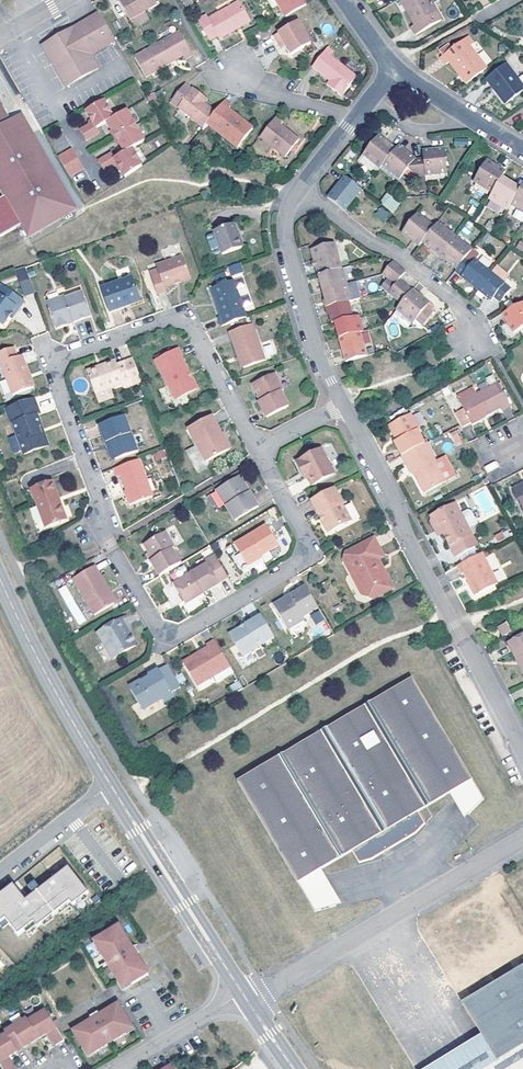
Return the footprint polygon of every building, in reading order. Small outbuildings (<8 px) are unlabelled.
[(120,2),(135,29),(150,20),(145,12),(157,5),(154,0),(123,0),(120,2)] [(286,17),(306,5),(303,0),(277,0),(286,17)] [(408,10),(407,12),(415,25),(411,27),(416,35),(430,27),(426,18),(437,13),(430,0),(403,0),(408,10)] [(207,16),(198,21),(210,40),(217,36),(219,39),(250,21),(240,2),(209,20),(207,16)] [(90,54),(114,40),(100,14),(90,18),(91,20),(92,21),(88,23),(84,26),(82,23),(59,37),(58,40),(58,43),(46,50),(67,87),(98,69),(90,54)] [(299,22),(274,36),(279,44),(284,41),(287,47),(291,55),(311,44),(299,22)] [(180,32),(135,58),(146,78),(183,56),(186,59),(192,55),(180,32)] [(58,40),(59,37),(44,47),(46,50),(58,43),(58,40)] [(466,84),(488,68),(470,46),(473,44),(469,37),(453,48),(442,56),(441,57),(446,64),(449,62),(466,84)] [(282,50),(287,47),(284,41),(279,44),(282,50)] [(440,52),(442,56),(453,48),(451,44),(440,52)] [(325,52),(312,67),(331,81),(335,85),(332,89),(341,96),(357,77),(325,52)] [(487,80),(506,104),(522,91),(522,85),(507,65),(487,80)] [(172,103),(203,128),(207,123),(214,112),(204,104),(200,100),(203,96),(194,89),(193,90),(186,85),(172,103)] [(116,164),(125,178),(142,166),(132,149),(145,142),(127,111),(114,119),(104,101),(86,111),(94,124),(81,132),(86,141),(100,133),(97,129),(107,123),(125,153),(115,158),(112,154),(99,162),(104,171),(116,164)] [(214,112),(207,123),(238,148),(252,129),(228,110),(230,106),(223,101),(214,112)] [(5,197),(8,202),(22,225),(29,237),(76,209),(22,115),(10,122),(0,105),(0,176),(10,194),(5,197)] [(283,123),(277,117),(260,137),(285,157),(291,150),(294,152),(297,148),(294,146),(299,140),(281,125),(283,123)] [(363,155),(380,169),(382,166),(396,149),(379,135),(363,155)] [(469,139),(455,139),(454,146),(468,147),(469,139)] [(396,149),(382,166),(399,179),(408,168),(417,177),(426,175),(423,159),(416,159),(398,146),(396,149)] [(445,149),(423,151),(423,159),(426,175),(447,174),(445,149)] [(73,150),(59,158),(70,177),(84,169),(73,150)] [(502,178),(506,172),(487,161),(474,181),(493,193),(502,178)] [(354,173),(350,177),(357,184),(361,179),(354,173)] [(5,197),(10,194),(0,176),(0,187),(5,197)] [(328,198),(344,211),(362,190),(345,176),(328,198)] [(426,191),(425,176),(418,177),(419,191),(426,191)] [(520,189),(502,178),(493,193),(489,199),(508,210),(511,205),(520,189)] [(511,205),(522,212),(522,186),(520,189),(511,205)] [(388,193),(380,203),(393,214),(400,203),(388,193)] [(3,205),(8,202),(5,197),(0,200),(0,206),(3,205)] [(3,205),(16,228),(22,225),(8,202),(3,205)] [(16,228),(3,205),(0,206),(0,237),(16,228)] [(383,206),(375,212),(382,222),(390,217),(383,206)] [(515,209),(512,216),(522,222),(522,213),(515,209)] [(402,233),(419,246),(422,243),(434,227),(417,213),(402,233)] [(466,235),(475,227),(470,222),(461,229),(466,235)] [(439,256),(455,236),(438,223),(434,227),(422,243),(439,256)] [(234,224),(213,231),(222,255),(243,247),(234,224)] [(488,233),(483,239),(489,244),(494,238),(488,233)] [(439,256),(457,270),(466,258),(473,250),(455,236),(439,256)] [(318,266),(321,276),(342,270),(334,243),(313,249),(314,254),(318,266)] [(473,250),(466,258),(472,263),(475,260),(479,255),(473,250)] [(511,250),(498,263),(508,272),(520,258),(511,250)] [(318,266),(314,254),(309,255),(313,268),(318,266)] [(182,256),(156,266),(157,270),(150,272),(158,294),(166,292),(165,287),(191,278),(182,256)] [(476,289),(490,272),(475,260),(472,263),(466,258),(457,270),(455,272),(476,289)] [(399,267),(393,261),(382,274),(388,280),(399,267)] [(239,264),(229,268),(232,276),(242,272),(239,264)] [(23,295),(34,292),(26,266),(15,269),(23,295)] [(492,273),(504,283),(509,276),(496,266),(492,273)] [(406,272),(399,267),(388,280),(381,288),(388,293),(395,285),(399,280),(406,272)] [(323,292),(346,285),(342,270),(321,276),(319,276),(323,292)] [(504,283),(492,273),(490,272),(476,289),(492,301),(494,297),(501,302),(511,288),(504,283)] [(132,277),(100,289),(111,313),(131,305),(130,303),(140,299),(132,277)] [(395,298),(406,284),(399,280),(395,285),(388,293),(395,298)] [(219,318),(221,326),(246,317),(233,281),(212,288),(223,316),(219,318)] [(323,292),(328,307),(349,302),(360,298),(355,282),(346,285),(323,292)] [(0,285),(0,323),(1,324),(8,315),(14,307),(16,308),(22,300),(1,283),(0,285)] [(395,298),(401,303),(412,289),(406,284),(395,298)] [(401,303),(396,310),(414,323),(416,321),(423,326),(434,311),(427,306),(428,303),(412,289),(401,303)] [(65,296),(47,303),(57,328),(68,325),(67,322),(73,319),(74,322),(91,316),(83,293),(66,299),(65,296)] [(334,323),(353,317),(349,302),(328,307),(332,323),(334,323)] [(503,314),(513,333),(522,328),(522,302),(503,314)] [(10,316),(16,308),(14,307),(8,315),(10,316)] [(362,332),(358,316),(353,317),(334,323),(339,339),(360,333),(362,332)] [(252,324),(230,332),(237,356),(239,357),(243,368),(264,360),(252,324)] [(339,339),(346,361),(367,356),(360,333),(339,339)] [(0,351),(0,363),(1,363),(13,395),(34,387),(22,355),(17,357),(12,346),(0,351)] [(178,349),(155,361),(176,400),(197,389),(181,357),(182,357),(178,349)] [(115,361),(88,371),(96,393),(97,393),(110,388),(122,383),(124,388),(141,381),(133,358),(116,365),(115,361)] [(275,374),(253,384),(259,396),(263,395),(265,399),(261,401),(259,402),(267,417),(288,405),(280,391),(283,390),(275,374)] [(0,381),(0,385),(3,394),(10,391),(5,379),(0,381)] [(475,395),(461,403),(471,422),(500,407),(501,409),(509,405),(498,383),(475,395)] [(110,388),(97,393),(101,403),(114,397),(110,388)] [(456,396),(461,403),(475,395),(471,388),(456,396)] [(40,415),(33,398),(6,408),(12,426),(10,426),(21,455),(48,445),(44,432),(42,433),(40,427),(41,425),(37,416),(40,415)] [(425,443),(428,442),(426,438),(423,440),(417,430),(419,429),(410,414),(389,425),(395,437),(397,441),(395,442),(403,456),(425,443)] [(124,415),(99,425),(105,442),(109,441),(116,459),(138,450),(124,415)] [(189,428),(206,462),(229,451),(220,436),(221,435),(212,416),(189,428)] [(456,429),(448,432),(453,445),(462,442),(456,429)] [(220,436),(229,451),(231,449),(223,434),(221,435),(220,436)] [(112,460),(116,459),(109,441),(105,442),(112,460)] [(436,462),(425,443),(403,456),(412,473),(414,472),(426,493),(446,481),(436,462)] [(199,456),(193,445),(185,450),(190,461),(199,456)] [(163,449),(152,454),(155,461),(166,456),(163,449)] [(321,449),(297,462),(302,472),(306,469),(309,477),(308,477),(312,486),(335,474),(321,449)] [(436,462),(446,481),(456,476),(445,457),(436,462)] [(139,459),(114,468),(118,476),(121,476),(127,490),(132,504),(153,496),(139,459)] [(487,473),(499,466),(496,460),(483,466),(487,473)] [(247,493),(249,491),(240,476),(238,477),(247,493)] [(247,493),(238,477),(217,490),(235,521),(258,506),(249,491),(247,493)] [(52,481),(31,489),(46,527),(66,520),(52,481)] [(513,490),(522,509),(522,485),(513,490)] [(488,486),(471,492),(482,519),(498,513),(488,486)] [(351,521),(334,488),(311,501),(319,516),(322,515),(325,521),(324,525),(328,532),(351,521)] [(455,503),(443,510),(444,512),(453,507),(457,515),(460,513),(455,503)] [(444,512),(443,510),(431,516),(432,519),(431,521),(435,530),(440,527),(443,533),(455,556),(477,545),(468,528),(478,523),(471,510),(468,509),(460,513),(457,515),(453,507),(444,512)] [(266,526),(236,544),(251,569),(264,562),(265,563),(272,559),(268,552),(278,547),(266,526)] [(151,561),(160,576),(181,563),(172,548),(175,547),(166,532),(144,545),(153,560),(151,561)] [(502,532),(495,536),(499,543),(506,539),(502,532)] [(372,539),(345,553),(344,559),(355,580),(356,580),(364,595),(374,598),(393,588),(386,573),(381,571),(376,561),(384,556),(379,547),(376,548),(372,539)] [(497,583),(482,553),(457,566),(462,574),(465,573),(476,595),(497,583)] [(228,577),(215,556),(206,561),(207,564),(174,584),(185,604),(197,597),(196,595),(201,591),(203,593),(219,583),(228,577)] [(95,566),(73,579),(94,615),(113,604),(107,592),(109,591),(95,566)] [(68,584),(59,588),(76,625),(84,622),(68,584)] [(318,607),(305,587),(291,595),(292,597),(285,601),(284,599),(273,606),(288,629),(304,619),(302,617),(318,607)] [(115,602),(109,591),(107,592),(113,604),(115,602)] [(311,613),(315,623),(324,620),(321,610),(311,613)] [(243,656),(275,637),(261,616),(246,625),(247,627),(241,630),(240,628),(230,635),(243,656)] [(121,618),(118,620),(127,635),(130,632),(121,618)] [(118,620),(97,633),(112,658),(135,645),(135,643),(130,632),(127,635),(118,620)] [(503,637),(512,632),(507,623),(498,628),(503,637)] [(322,624),(311,629),(315,636),(326,631),(322,624)] [(521,664),(519,665),(522,672),(522,636),(508,643),(516,659),(518,658),(521,664)] [(217,682),(233,671),(215,641),(207,645),(208,647),(201,651),(203,656),(185,666),(197,686),(214,677),(217,682)] [(203,656),(201,651),(183,662),(185,666),(203,656)] [(172,693),(181,687),(167,664),(148,675),(149,677),(142,682),(141,679),(133,684),(131,689),(143,709),(163,698),(165,702),(173,697),(172,693)] [(412,678),(238,782),(315,912),(336,906),(338,905),(333,896),(330,896),(327,886),(324,887),(319,870),(352,850),(359,863),(372,859),(393,847),(416,833),(424,824),(418,811),(449,793),(461,804),(460,807),(468,814),(483,799),(412,678)] [(233,694),(243,688),(239,681),(229,686),(233,694)] [(17,933),(32,919),(36,924),(66,896),(69,899),(84,886),(62,862),(48,875),(52,880),(22,907),(4,887),(0,891),(0,920),(3,917),(7,922),(17,933)] [(119,927),(97,940),(103,950),(100,952),(118,981),(123,978),(127,985),(147,973),(136,954),(131,947),(119,927)] [(103,950),(97,940),(94,942),(100,952),(103,950)] [(426,1068),(522,1068),(522,967),(463,1003),(482,1035),(426,1068)] [(123,978),(118,981),(122,988),(127,985),(123,978)] [(115,1007),(78,1031),(84,1041),(77,1045),(83,1055),(90,1050),(93,1056),(125,1036),(121,1030),(127,1026),(115,1007)] [(0,1038),(0,1067),(1,1068),(13,1068),(4,1055),(6,1053),(8,1056),(44,1034),(43,1031),(45,1030),(55,1045),(63,1040),(45,1010),(26,1021),(25,1019),(2,1033),(4,1035),(0,1038)] [(127,1026),(121,1030),(125,1036),(131,1032),(127,1026)] [(78,1031),(71,1035),(77,1045),(84,1041),(78,1031)] [(90,1050),(83,1055),(87,1060),(93,1056),(90,1050)]
